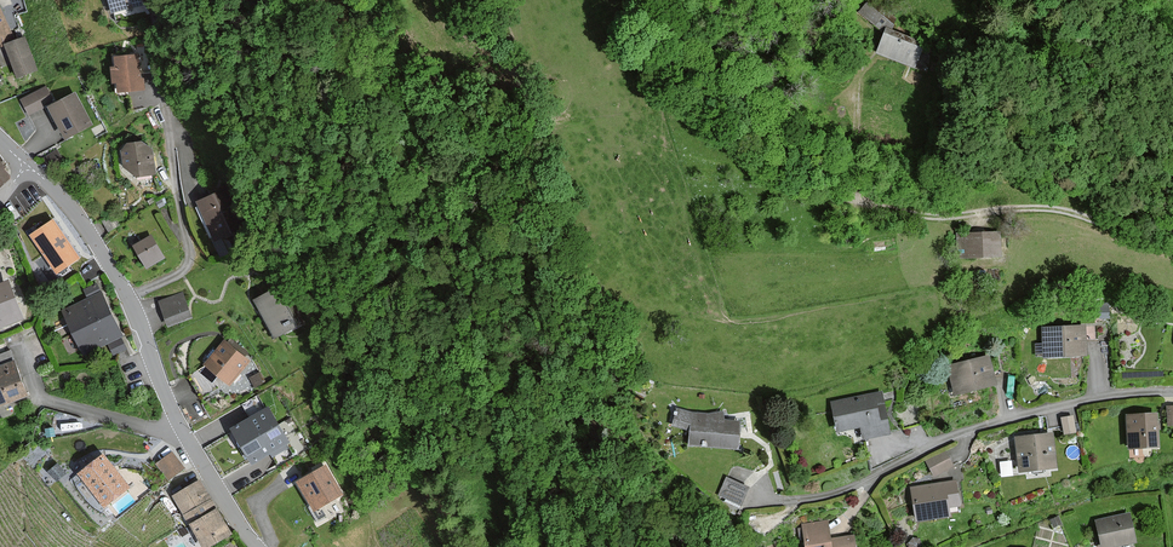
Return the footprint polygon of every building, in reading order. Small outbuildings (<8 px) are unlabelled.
[(143,0),(110,0),(113,15),(144,8),(143,0)] [(888,17),(868,0),(857,12),(877,30),(888,17)] [(0,3),(0,37),(13,31),(0,3)] [(920,44),(883,31),(874,54),(912,67),(920,44)] [(38,68),(24,36),(5,44),(19,76),(38,68)] [(142,77),(140,54),(117,55),(118,65),(113,66),(114,82),(119,82),(120,91),(145,89),(145,77),(142,77)] [(53,103),(44,88),(21,101),(29,116),(53,103)] [(93,124),(76,92),(51,105),(68,137),(93,124)] [(125,143),(127,168),(139,176),(157,174),(153,140),(125,143)] [(2,160),(0,161),(0,186),(12,175),(6,168),(7,166),(2,160)] [(243,226),(227,189),(200,201),(217,238),(243,226)] [(83,256),(56,216),(31,233),(58,273),(83,256)] [(1000,258),(999,232),(957,233),(957,259),(1000,258)] [(166,257),(154,234),(134,245),(146,268),(166,257)] [(26,317),(11,278),(0,283),(0,327),(26,317)] [(90,298),(66,310),(76,332),(113,315),(110,309),(98,284),(86,289),(90,298)] [(299,323),(279,286),(256,299),(262,311),(276,336),(299,323)] [(192,316),(183,292),(160,301),(169,325),(192,316)] [(121,337),(123,336),(113,315),(76,332),(86,353),(109,342),(115,354),(126,348),(121,337)] [(1085,357),(1083,327),(1042,328),(1044,359),(1085,357)] [(251,358),(226,339),(206,366),(231,384),(251,358)] [(994,386),(987,356),(946,367),(953,397),(994,386)] [(16,360),(0,367),(0,406),(29,394),(16,360)] [(888,434),(879,393),(830,404),(836,433),(860,428),(863,440),(888,434)] [(252,418),(236,428),(256,462),(275,450),(290,442),(270,408),(252,418)] [(725,416),(675,411),(673,429),(688,430),(687,446),(737,452),(740,424),(724,422),(725,416)] [(1160,449),(1157,415),(1125,417),(1127,451),(1160,449)] [(1076,434),(1072,418),(1060,421),(1063,436),(1076,434)] [(1056,470),(1052,434),(1014,439),(1018,474),(1056,470)] [(185,468),(173,452),(157,463),(170,480),(185,468)] [(951,466),(943,452),(925,463),(933,476),(951,466)] [(129,489),(106,454),(81,474),(104,505),(129,489)] [(1012,459),(1000,459),(1000,473),(1012,473),(1012,459)] [(343,493),(327,464),(299,480),(316,509),(343,493)] [(174,495),(191,523),(192,522),(218,507),(202,479),(174,495)] [(749,489),(727,480),(720,497),(741,506),(749,489)] [(960,506),(955,480),(909,489),(916,523),(949,517),(948,508),(960,506)] [(219,507),(218,507),(192,522),(206,546),(209,546),(234,532),(219,507)] [(1094,522),(1099,546),(1124,546),(1136,544),(1129,514),(1094,522)] [(827,522),(801,525),(804,546),(856,546),(854,535),(829,538),(827,522)]
